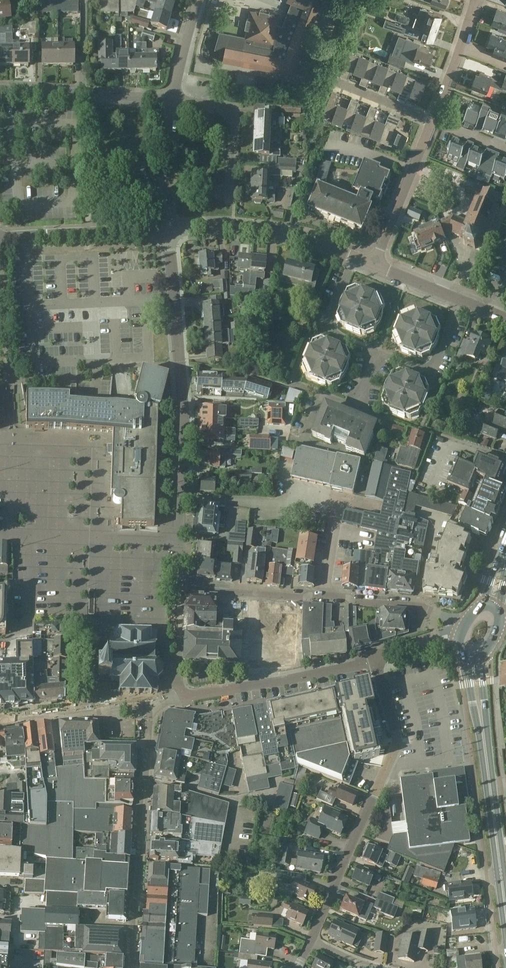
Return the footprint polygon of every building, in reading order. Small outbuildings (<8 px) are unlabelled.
[(158,0),(157,5),(155,13),(170,17),(170,16),(172,17),(174,11),(172,10),(174,5),(158,0)] [(215,49),(225,51),(224,60),(294,73),(314,23),(323,0),(289,0),(293,2),(283,26),(276,24),(278,16),(250,11),(248,25),(245,37),(220,32),(215,49)] [(133,1),(127,1),(127,13),(128,13),(134,13),(137,2),(133,1)] [(43,14),(43,2),(34,2),(35,14),(36,14),(43,14)] [(78,2),(69,2),(70,13),(78,13),(78,2)] [(0,6),(0,21),(10,20),(9,12),(15,11),(14,3),(2,5),(2,6),(0,6)] [(498,9),(492,23),(499,26),(498,30),(505,33),(505,12),(498,9)] [(427,17),(419,14),(413,12),(411,18),(425,23),(438,27),(442,15),(429,10),(427,17)] [(170,17),(155,13),(151,25),(166,30),(170,17)] [(362,35),(367,19),(355,15),(350,30),(362,35)] [(131,25),(147,29),(149,22),(133,17),(131,25)] [(411,18),(409,23),(423,28),(420,35),(434,40),(434,39),(436,39),(439,33),(436,33),(438,27),(425,23),(411,18)] [(22,31),(28,31),(28,36),(35,36),(35,23),(22,25),(22,31)] [(406,28),(395,24),(393,29),(404,33),(406,28)] [(5,48),(0,48),(0,66),(12,66),(12,42),(12,35),(12,26),(0,28),(0,35),(5,35),(5,48)] [(141,38),(153,42),(155,35),(143,31),(141,38)] [(492,33),(488,44),(495,47),(493,52),(505,57),(505,38),(492,33)] [(407,38),(400,56),(406,59),(414,62),(415,59),(429,65),(429,64),(431,64),(434,58),(432,58),(433,53),(428,51),(429,49),(420,45),(421,43),(407,38)] [(51,47),(42,47),(42,66),(58,65),(58,47),(58,41),(51,41),(51,47)] [(58,47),(58,65),(73,65),(73,47),(72,47),(64,47),(64,41),(58,41),(58,47)] [(28,47),(19,47),(19,42),(12,42),(12,66),(28,66),(28,47)] [(115,71),(115,58),(111,58),(111,44),(98,44),(98,61),(101,61),(101,72),(115,71)] [(120,51),(120,44),(115,44),(115,58),(115,71),(122,71),(122,74),(128,74),(128,71),(128,58),(128,51),(120,51)] [(136,58),(128,58),(128,71),(128,74),(135,73),(135,71),(141,71),(141,58),(141,44),(136,44),(136,58)] [(146,44),(141,44),(141,58),(141,71),(156,71),(156,61),(158,60),(158,51),(146,51),(146,44)] [(350,52),(341,75),(348,78),(352,68),(364,73),(369,60),(350,52)] [(391,53),(388,61),(403,67),(406,59),(400,56),(391,53)] [(490,61),(505,68),(505,60),(493,54),(490,61)] [(364,73),(360,83),(367,86),(371,76),(383,80),(383,81),(388,67),(369,60),(364,73)] [(430,75),(432,66),(415,62),(413,71),(430,75)] [(383,81),(383,80),(379,91),(386,94),(390,83),(402,88),(407,75),(388,67),(383,81)] [(477,74),(472,86),(487,92),(490,84),(495,86),(498,80),(492,78),(480,73),(480,75),(477,74)] [(402,88),(398,98),(405,101),(409,91),(421,96),(427,83),(407,75),(402,88)] [(340,93),(333,90),(323,114),(343,121),(348,108),(336,103),(340,93)] [(329,100),(323,98),(320,106),(325,109),(329,100)] [(352,98),(348,108),(343,121),(349,124),(347,129),(360,134),(362,129),(367,116),(355,111),(359,101),(352,98)] [(464,110),(461,117),(462,117),(463,117),(461,122),(462,123),(462,122),(474,127),(474,128),(477,120),(483,122),(487,113),(488,113),(492,104),(484,101),(482,105),(479,112),(468,107),(468,106),(466,111),(464,111),(464,110)] [(367,116),(362,129),(380,136),(381,137),(381,136),(386,123),(374,119),(378,108),(371,105),(367,116)] [(480,130),(481,130),(493,134),(493,135),(496,128),(503,130),(505,122),(505,111),(502,110),(499,118),(488,113),(487,113),(483,122),(480,130)] [(381,137),(380,136),(379,140),(392,145),(394,142),(404,146),(409,133),(397,128),(401,117),(390,113),(386,123),(381,136),(381,137)] [(256,115),(256,129),(272,130),(272,129),(279,129),(279,115),(269,115),(269,116),(256,115)] [(256,129),(255,142),(271,143),(271,142),(276,142),(276,137),(271,137),(271,136),(272,131),(272,130),(256,129)] [(450,143),(448,150),(450,151),(448,156),(449,155),(460,160),(456,169),(464,172),(468,163),(467,163),(470,155),(464,152),(467,145),(467,144),(466,145),(455,140),(454,139),(452,144),(451,144),(450,143)] [(271,143),(255,142),(254,155),(270,156),(270,157),(280,158),(281,147),(281,143),(276,142),(271,142),(271,143)] [(473,147),(470,155),(467,163),(468,163),(479,168),(475,177),(483,180),(484,176),(489,163),(483,160),(486,152),(485,153),(474,148),(474,147),(473,147)] [(484,176),(491,179),(493,176),(504,180),(504,181),(505,179),(505,180),(505,161),(499,158),(499,157),(496,165),(489,163),(484,176)] [(319,188),(310,210),(311,209),(317,211),(315,214),(316,215),(329,220),(330,220),(331,217),(343,221),(341,225),(342,225),(355,230),(356,231),(356,229),(362,231),(372,209),(370,209),(374,199),(380,202),(383,195),(383,194),(380,193),(385,181),(388,183),(388,182),(391,175),(380,171),(381,168),(365,161),(363,165),(364,165),(367,166),(356,192),(362,194),(359,200),(359,201),(367,204),(366,207),(319,188)] [(253,173),(253,187),(268,188),(268,183),(269,177),(282,177),(282,172),(279,172),(280,166),(277,166),(269,165),(269,174),(253,173)] [(95,178),(87,174),(83,182),(91,186),(95,178)] [(484,176),(483,180),(482,182),(489,185),(491,179),(484,176)] [(253,187),(252,201),(254,201),(254,202),(255,204),(261,204),(262,203),(262,201),(268,201),(268,202),(275,202),(275,192),(268,192),(268,188),(253,187)] [(453,217),(440,222),(444,232),(442,232),(443,235),(449,233),(468,240),(465,246),(470,248),(474,250),(477,244),(484,246),(485,242),(499,209),(494,207),(498,198),(484,192),(483,194),(467,187),(464,196),(475,200),(466,222),(453,217)] [(298,201),(300,191),(292,189),(289,199),(298,201)] [(416,211),(411,209),(408,216),(413,219),(416,211)] [(416,211),(413,219),(419,221),(422,214),(416,211)] [(440,222),(427,228),(431,237),(429,238),(433,246),(445,241),(443,235),(442,232),(444,232),(440,222)] [(418,242),(414,244),(417,251),(420,249),(421,251),(424,250),(426,251),(432,249),(432,247),(433,246),(429,238),(431,237),(427,228),(414,233),(418,242)] [(221,255),(212,255),(199,256),(200,272),(202,272),(202,274),(206,274),(206,272),(207,272),(208,277),(214,277),(214,272),(218,271),(217,264),(222,264),(221,255)] [(239,256),(237,271),(244,272),(243,285),(243,289),(242,289),(241,298),(248,299),(249,291),(249,287),(251,272),(252,258),(239,256)] [(251,272),(249,287),(256,287),(256,279),(264,280),(265,273),(264,273),(265,259),(252,257),(252,258),(251,272)] [(281,276),(280,283),(297,287),(302,267),(289,264),(289,265),(286,277),(281,276)] [(302,267),(297,287),(303,288),(303,285),(310,287),(310,286),(311,284),(316,286),(320,272),(302,267)] [(227,293),(226,284),(226,281),(218,281),(219,290),(219,294),(224,294),(227,294),(227,293)] [(361,333),(366,335),(367,335),(375,332),(377,327),(381,321),(382,318),(383,312),(385,306),(384,306),(381,299),(382,299),(376,296),(376,295),(362,289),(361,290),(356,288),(355,289),(348,292),(348,291),(345,297),(344,297),(343,299),(342,301),(341,302),(340,304),(339,309),(338,310),(339,311),(337,317),(343,319),(340,325),(346,327),(346,328),(360,334),(361,333)] [(209,299),(209,306),(202,306),(203,320),(219,319),(219,318),(223,318),(223,305),(219,306),(218,305),(221,305),(221,298),(209,299)] [(403,313),(401,319),(400,319),(397,324),(396,327),(395,331),(394,334),(395,334),(393,339),(398,342),(396,348),(402,350),(401,351),(416,357),(416,356),(422,358),(423,358),(429,355),(430,355),(432,349),(433,350),(434,348),(436,344),(438,340),(439,336),(439,335),(438,334),(440,329),(437,322),(437,321),(432,318),(432,317),(417,311),(417,313),(411,310),(404,314),(403,313)] [(220,320),(219,319),(203,320),(204,333),(220,331),(220,325),(222,324),(221,320),(220,320)] [(302,338),(308,322),(302,320),(296,336),(302,338)] [(228,331),(220,331),(204,333),(205,346),(212,346),(221,345),(229,344),(228,331)] [(464,340),(457,358),(463,360),(464,357),(477,362),(481,353),(487,356),(492,341),(474,334),(470,342),(464,340)] [(305,363),(302,369),(308,371),(306,377),(312,379),(311,380),(326,385),(332,387),(332,386),(340,383),(342,378),(343,378),(347,372),(348,369),(349,363),(348,363),(351,358),(350,357),(347,350),(341,348),(342,346),(327,340),(327,342),(321,339),(321,340),(314,343),(313,342),(311,348),(310,348),(309,349),(307,352),(305,360),(304,362),(305,363)] [(221,345),(212,346),(212,351),(205,351),(206,359),(222,358),(221,345)] [(26,403),(25,403),(26,413),(26,428),(36,428),(42,428),(47,428),(55,428),(55,431),(60,432),(60,429),(71,429),(113,433),(112,447),(108,447),(108,450),(107,454),(112,454),(110,495),(118,495),(116,496),(114,498),(114,499),(114,500),(114,502),(116,503),(119,504),(122,504),(122,506),(121,526),(137,526),(153,527),(154,513),(157,410),(156,409),(157,407),(159,407),(167,377),(142,370),(133,402),(136,403),(135,405),(135,408),(73,402),(71,402),(71,396),(48,395),(26,394),(26,403)] [(421,378),(406,372),(406,374),(400,371),(400,372),(393,375),(392,374),(390,380),(389,380),(388,382),(386,384),(384,392),(383,394),(384,395),(381,401),(387,403),(385,408),(391,411),(390,412),(405,417),(405,416),(411,419),(411,418),(418,415),(419,415),(421,410),(422,410),(425,406),(427,401),(428,395),(430,390),(429,389),(426,382),(421,379),(421,378)] [(271,392),(270,392),(272,385),(246,378),(246,377),(244,382),(225,381),(224,375),(197,374),(195,395),(200,395),(200,399),(194,398),(194,400),(227,401),(248,401),(267,402),(268,399),(269,399),(270,396),(271,392)] [(473,387),(471,393),(478,396),(480,390),(473,387)] [(200,407),(200,419),(224,420),(225,420),(225,410),(225,405),(214,404),(214,408),(200,407)] [(268,404),(267,425),(285,425),(286,405),(268,404)] [(346,445),(347,443),(349,444),(346,450),(354,454),(355,453),(365,457),(374,435),(371,434),(374,426),(369,424),(369,422),(363,419),(357,416),(357,417),(347,412),(341,409),(341,410),(334,407),(333,409),(328,407),(324,415),(322,414),(313,436),(324,441),(331,444),(333,438),(336,439),(335,440),(346,445)] [(463,410),(461,417),(469,420),(472,413),(463,410)] [(500,411),(494,426),(487,423),(482,434),(496,439),(500,429),(505,431),(505,414),(500,411)] [(200,419),(199,429),(224,430),(224,420),(200,419)] [(436,420),(434,424),(445,428),(446,424),(436,420)] [(199,429),(199,441),(213,442),(213,445),(222,445),(222,442),(223,442),(223,438),(234,438),(235,431),(224,430),(199,429)] [(408,447),(402,445),(396,462),(414,468),(419,450),(422,451),(426,437),(412,432),(408,447)] [(250,437),(249,450),(270,451),(271,438),(250,437)] [(483,439),(481,445),(487,447),(489,441),(483,439)] [(295,448),(284,446),(281,457),(292,460),(295,448)] [(299,448),(292,478),(299,480),(331,487),(330,489),(354,494),(361,462),(306,450),(299,448)] [(225,455),(202,454),(201,467),(210,467),(210,468),(219,468),(225,468),(225,455)] [(448,483),(469,492),(476,476),(478,477),(477,479),(485,483),(473,514),(491,522),(495,513),(498,514),(499,513),(498,513),(505,492),(505,488),(499,485),(505,468),(505,467),(478,455),(473,467),(458,460),(448,483)] [(384,501),(385,499),(392,467),(373,462),(365,497),(384,501)] [(392,469),(386,499),(404,503),(411,474),(392,469)] [(214,481),(201,480),(201,492),(214,493),(214,481)] [(464,491),(459,503),(470,508),(475,496),(464,491)] [(385,499),(384,501),(381,516),(377,532),(398,536),(403,517),(404,503),(386,499),(385,499)] [(194,522),(193,533),(198,534),(214,536),(215,528),(223,529),(225,507),(196,504),(194,522)] [(403,513),(403,514),(413,516),(415,511),(404,508),(403,513)] [(350,510),(347,524),(358,526),(361,512),(350,510)] [(473,514),(467,512),(460,527),(480,535),(479,537),(487,540),(491,533),(490,532),(493,523),(491,522),(473,514)] [(377,532),(381,516),(365,513),(361,529),(377,532)] [(403,514),(403,517),(416,520),(414,528),(427,531),(429,523),(416,517),(413,516),(403,514)] [(403,517),(398,536),(411,539),(414,528),(416,520),(403,517)] [(446,529),(456,533),(459,525),(450,521),(446,528),(446,529)] [(410,539),(409,547),(423,549),(425,542),(427,531),(414,528),(411,539),(410,539)] [(248,529),(245,546),(245,547),(255,549),(258,531),(248,529)] [(429,559),(437,561),(436,562),(430,561),(429,567),(431,567),(431,571),(427,570),(424,593),(458,598),(466,578),(460,575),(467,557),(466,557),(469,551),(469,550),(468,549),(467,549),(471,539),(456,533),(446,529),(444,535),(446,536),(440,553),(432,550),(430,556),(429,559)] [(227,542),(243,544),(243,543),(244,543),(245,535),(244,535),(233,534),(228,534),(228,542),(227,542)] [(293,574),(292,577),(293,577),(294,574),(299,574),(297,586),(313,587),(315,571),(310,571),(311,564),(313,564),(317,540),(299,537),(294,569),(293,574)] [(227,542),(226,553),(233,553),(232,564),(233,564),(241,565),(242,552),(243,544),(227,542)] [(197,543),(195,561),(193,578),(232,581),(233,564),(232,564),(216,563),(217,553),(213,553),(213,545),(197,543)] [(7,567),(8,545),(0,544),(0,574),(7,574),(7,567)] [(249,557),(246,581),(262,583),(264,559),(265,550),(256,549),(255,558),(249,557)] [(296,552),(270,549),(269,557),(278,558),(277,565),(281,566),(281,568),(282,568),(286,569),(286,568),(294,569),(296,552)] [(353,569),(344,568),(344,569),(358,570),(357,588),(366,589),(369,569),(378,570),(380,558),(381,558),(382,551),(375,550),(374,552),(361,551),(360,563),(353,563),(360,564),(359,570),(353,569)] [(401,592),(405,563),(404,563),(405,554),(396,552),(393,573),(391,573),(388,591),(401,592)] [(267,566),(265,586),(283,588),(284,579),(280,579),(282,568),(281,568),(281,566),(277,565),(278,558),(269,557),(267,557),(267,564),(267,566)] [(405,563),(401,592),(413,594),(415,582),(416,582),(419,566),(419,565),(406,563),(405,563)] [(358,570),(344,569),(343,587),(357,588),(358,570)] [(369,569),(366,589),(366,590),(386,593),(389,571),(378,570),(369,569)] [(185,631),(201,632),(202,627),(214,628),(215,598),(188,596),(185,599),(184,631),(185,631)] [(240,639),(238,666),(260,664),(260,661),(281,662),(281,663),(293,663),(295,613),(271,612),(272,602),(261,602),(260,634),(260,640),(253,640),(240,639)] [(322,630),(323,606),(303,604),(301,641),(309,641),(310,653),(311,658),(329,657),(327,630),(322,630)] [(331,606),(323,606),(322,630),(327,630),(334,629),(333,623),(330,624),(331,606)] [(348,632),(356,630),(355,626),(355,608),(344,607),(344,633),(348,633),(348,632)] [(379,626),(375,626),(374,630),(378,643),(395,638),(395,632),(404,632),(406,611),(380,609),(379,626)] [(201,632),(185,631),(183,662),(236,666),(238,666),(240,639),(240,627),(229,626),(228,626),(222,626),(221,634),(201,632)] [(375,626),(356,630),(348,632),(348,633),(352,652),(360,650),(360,649),(370,646),(370,645),(378,643),(374,630),(375,626)] [(343,628),(334,629),(327,630),(329,657),(345,655),(343,628)] [(97,644),(97,664),(110,664),(110,677),(108,677),(108,680),(110,680),(110,682),(110,684),(110,692),(119,692),(151,693),(157,693),(158,686),(158,683),(159,682),(157,680),(161,676),(164,677),(165,675),(162,674),(162,668),(165,668),(164,666),(162,667),(158,662),(159,660),(158,660),(158,658),(163,658),(163,650),(161,650),(155,649),(155,643),(156,642),(156,640),(156,632),(152,631),(151,631),(139,630),(130,630),(119,630),(119,631),(113,631),(113,638),(113,642),(108,641),(108,644),(105,644),(97,644)] [(32,642),(32,647),(33,704),(64,701),(65,686),(66,661),(72,661),(73,642),(66,642),(66,641),(66,636),(55,636),(54,641),(54,642),(32,642)] [(309,646),(301,645),(302,654),(310,653),(309,646)] [(3,706),(3,708),(18,708),(18,706),(33,705),(33,704),(32,647),(16,648),(16,665),(0,665),(0,706),(3,706)] [(110,664),(97,664),(97,670),(97,677),(108,677),(110,677),(110,664)] [(335,690),(334,690),(337,704),(339,714),(349,711),(351,719),(344,721),(353,761),(353,762),(358,762),(359,762),(379,758),(379,757),(370,715),(366,716),(364,708),(373,706),(372,698),(371,696),(370,689),(368,681),(366,681),(359,683),(351,684),(352,686),(350,687),(342,688),(335,690)] [(257,725),(254,725),(251,708),(250,708),(250,707),(232,710),(232,712),(240,749),(246,783),(267,779),(265,768),(280,765),(281,770),(298,767),(350,786),(358,763),(349,762),(339,714),(337,704),(334,690),(320,693),(319,692),(311,694),(311,695),(283,700),(274,701),(274,702),(266,704),(266,705),(265,705),(265,704),(253,706),(254,707),(253,708),(257,725)] [(240,749),(232,712),(219,714),(226,752),(240,749)] [(226,752),(219,714),(197,717),(170,714),(165,716),(165,717),(158,754),(180,758),(180,759),(226,769),(227,764),(226,752)] [(134,748),(103,747),(98,747),(96,725),(89,724),(82,724),(75,723),(68,724),(59,724),(63,764),(83,763),(84,778),(85,778),(109,778),(133,778),(134,778),(134,748)] [(50,725),(35,726),(39,755),(40,757),(41,765),(42,771),(42,773),(43,781),(57,779),(56,769),(50,725)] [(35,726),(22,728),(25,756),(25,768),(26,784),(26,798),(27,817),(28,827),(46,828),(46,800),(43,782),(42,773),(42,771),(41,765),(40,757),(39,755),(35,726)] [(22,728),(3,730),(6,759),(5,763),(7,763),(14,769),(25,768),(25,756),(22,728)] [(180,758),(158,754),(154,779),(184,784),(186,774),(201,776),(198,789),(219,795),(220,790),(225,772),(226,769),(180,759),(180,758)] [(0,826),(0,851),(11,852),(45,858),(45,860),(46,860),(59,860),(72,861),(72,858),(72,849),(73,833),(73,822),(74,811),(89,811),(85,778),(84,778),(83,763),(63,764),(63,769),(56,769),(57,779),(43,781),(42,773),(43,782),(46,800),(46,828),(28,827),(0,826)] [(281,770),(280,765),(265,768),(267,778),(282,775),(281,770)] [(300,793),(306,770),(299,768),(293,790),(300,793)] [(388,801),(375,839),(389,845),(387,851),(390,852),(401,857),(406,859),(443,873),(454,846),(470,843),(460,772),(400,781),(407,835),(393,836),(388,801)] [(133,778),(109,778),(85,778),(89,811),(96,812),(96,805),(123,806),(132,806),(132,803),(133,803),(133,782),(133,778)] [(269,788),(267,779),(246,783),(248,792),(269,788)] [(286,812),(288,806),(292,794),(294,786),(281,782),(273,808),(286,812)] [(11,798),(16,798),(26,798),(26,784),(16,784),(11,785),(6,785),(7,797),(11,797),(11,798)] [(338,792),(337,791),(329,788),(326,795),(319,792),(316,800),(332,807),(336,799),(352,806),(357,794),(340,786),(338,792)] [(158,815),(170,816),(225,825),(229,805),(181,790),(159,787),(158,815)] [(292,794),(288,806),(295,809),(299,796),(292,794)] [(16,798),(11,798),(11,797),(7,797),(1,796),(0,796),(0,826),(28,827),(27,817),(26,798),(16,798)] [(74,811),(73,822),(73,833),(102,834),(102,833),(112,834),(112,835),(131,835),(132,812),(123,812),(123,806),(96,805),(96,812),(89,811),(74,811)] [(319,822),(318,821),(310,818),(303,834),(318,841),(324,828),(340,835),(346,819),(335,815),(337,812),(325,807),(319,822)] [(170,816),(158,815),(152,815),(150,835),(181,838),(180,842),(221,848),(225,825),(170,816)] [(72,849),(72,858),(82,859),(95,860),(95,861),(103,862),(103,864),(129,865),(130,859),(129,859),(131,837),(110,836),(95,835),(95,847),(97,847),(97,854),(94,854),(94,850),(72,849)] [(150,841),(149,860),(158,861),(158,859),(177,861),(177,864),(193,865),(194,857),(196,857),(196,854),(213,855),(213,858),(219,858),(221,848),(180,842),(178,843),(159,842),(159,841),(150,841)] [(364,853),(361,859),(363,860),(362,861),(375,867),(375,866),(381,868),(383,864),(384,863),(396,868),(401,857),(390,852),(388,857),(381,854),(381,853),(368,848),(365,854),(364,853)] [(282,850),(280,859),(290,860),(292,852),(282,850)] [(0,851),(0,874),(18,874),(18,869),(32,869),(45,870),(46,860),(45,860),(45,858),(11,852),(0,851)] [(298,853),(297,861),(321,865),(323,857),(298,853)] [(45,870),(45,875),(44,882),(25,880),(24,895),(44,896),(44,894),(46,894),(77,895),(128,897),(129,880),(90,878),(90,870),(82,869),(82,859),(72,858),(72,861),(59,860),(46,860),(45,870)] [(95,860),(82,859),(82,869),(90,870),(90,878),(129,880),(130,867),(129,867),(129,865),(103,864),(103,862),(95,861),(95,860)] [(280,859),(279,865),(289,867),(289,866),(296,868),(296,870),(320,874),(321,865),(297,861),(290,860),(280,859)] [(149,866),(148,884),(217,888),(218,871),(200,870),(149,866)] [(357,868),(352,880),(368,886),(371,879),(379,883),(381,878),(373,874),(357,868)] [(18,869),(18,874),(18,880),(25,880),(44,882),(45,875),(45,870),(32,869),(18,869)] [(276,872),(275,885),(286,886),(286,891),(290,893),(298,897),(298,898),(308,903),(309,901),(310,901),(315,888),(296,880),(297,874),(276,872)] [(422,884),(422,886),(436,891),(439,883),(424,878),(422,884)] [(462,883),(444,886),(445,892),(447,892),(448,900),(461,899),(461,897),(471,895),(470,884),(462,885),(462,883)] [(147,894),(146,912),(215,916),(217,888),(148,884),(147,894)] [(1,913),(9,914),(10,899),(2,899),(2,894),(0,894),(0,913),(1,913)] [(46,894),(45,912),(45,926),(76,927),(77,928),(78,912),(77,912),(77,910),(77,895),(46,894)] [(394,900),(379,894),(377,901),(392,906),(394,900)] [(77,895),(77,910),(106,911),(105,921),(126,922),(127,897),(128,897),(77,895)] [(343,899),(339,909),(340,909),(340,911),(358,918),(366,922),(370,913),(372,907),(373,906),(358,899),(357,900),(354,899),(353,902),(345,898),(344,899),(343,899)] [(377,901),(374,908),(382,911),(381,914),(394,919),(398,908),(392,906),(377,901)] [(292,906),(291,906),(285,904),(283,908),(290,911),(286,919),(302,926),(307,914),(303,912),(303,910),(292,905),(292,906)] [(461,909),(451,911),(452,913),(454,931),(476,928),(474,911),(461,912),(461,909)] [(45,935),(45,926),(45,912),(32,911),(21,911),(20,934),(20,935),(32,935),(35,935),(45,935)] [(143,917),(142,938),(214,943),(215,916),(146,912),(144,911),(144,917),(143,917)] [(273,916),(256,915),(252,915),(251,926),(272,927),(273,916)] [(334,923),(328,936),(352,947),(352,945),(358,933),(359,932),(350,928),(350,929),(343,925),(344,923),(337,920),(335,923),(334,923)] [(10,932),(10,924),(0,923),(0,947),(8,947),(14,947),(14,941),(13,941),(14,934),(10,932)] [(45,935),(44,951),(51,952),(74,952),(74,953),(82,953),(82,955),(122,957),(123,931),(77,928),(76,927),(45,926),(45,935)] [(420,931),(418,939),(403,936),(398,959),(414,963),(417,950),(428,953),(433,934),(420,931)] [(241,940),(239,954),(254,956),(255,947),(261,948),(267,949),(274,950),(276,936),(256,934),(255,942),(241,940)] [(373,953),(385,954),(387,943),(388,935),(376,934),(373,953)] [(142,938),(141,951),(213,956),(214,943),(142,938)] [(457,948),(448,949),(446,949),(447,959),(459,957),(457,948)] [(7,965),(8,949),(0,949),(0,967),(7,967),(7,965)] [(140,962),(140,965),(167,967),(193,967),(212,967),(213,956),(141,951),(140,962)] [(239,954),(238,961),(248,962),(247,967),(270,967),(271,965),(256,962),(257,957),(254,956),(239,954)] [(56,955),(55,967),(57,967),(68,967),(123,967),(124,959),(56,955)] [(332,965),(318,957),(312,967),(334,967),(336,965),(333,964),(332,965)] [(464,958),(457,959),(458,965),(465,964),(466,967),(481,967),(480,958),(465,959),(464,958)]
